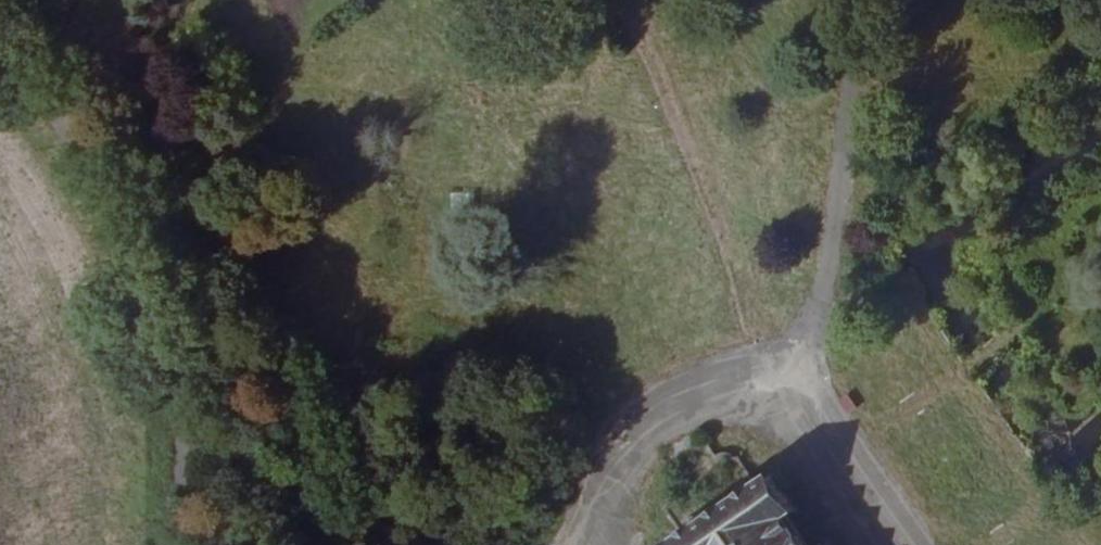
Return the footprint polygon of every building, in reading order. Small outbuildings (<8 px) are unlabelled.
[(777,521),(785,512),(759,472),(747,474),(729,453),(711,469),(698,449),(656,474),(651,517),(661,537),(650,544),(793,544),(777,521)]
